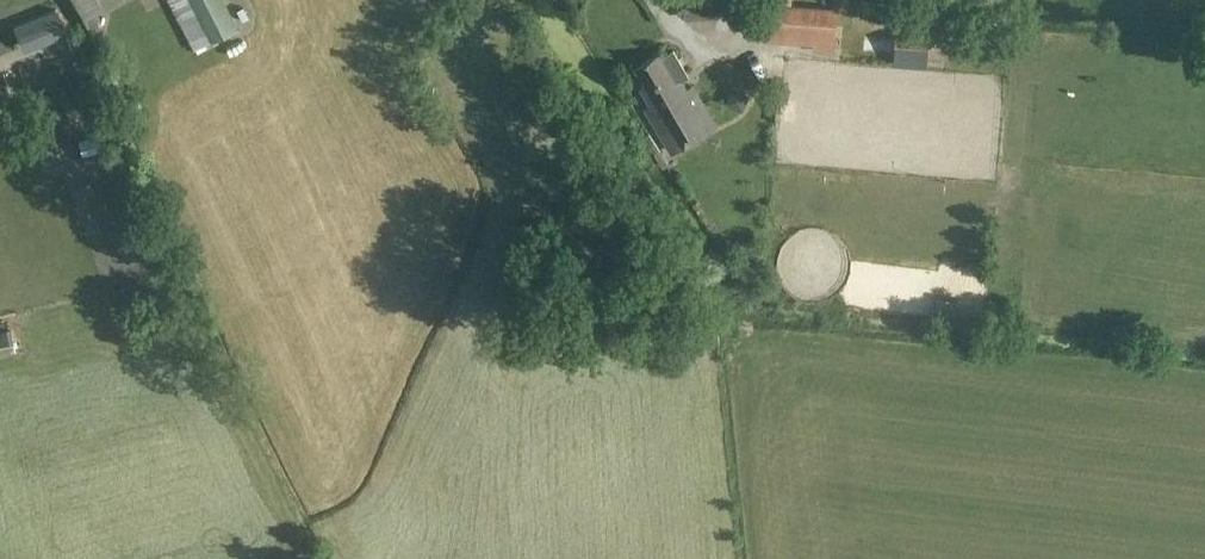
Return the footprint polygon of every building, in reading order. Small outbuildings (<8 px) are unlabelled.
[(85,17),(103,8),(99,0),(76,0),(85,17)] [(222,0),(190,0),(210,42),(236,29),(222,0)] [(240,4),(237,0),(222,0),(228,11),(240,4)] [(687,14),(717,13),(717,0),(687,0),(687,14)] [(836,10),(771,5),(768,36),(815,40),(815,49),(833,51),(836,10)] [(43,13),(13,26),(24,51),(54,39),(43,13)] [(928,42),(897,39),(895,63),(926,66),(928,42)] [(654,105),(648,109),(673,151),(715,126),(692,87),(687,90),(681,79),(688,75),(674,51),(661,58),(658,53),(636,66),(647,84),(643,87),(654,105)] [(117,130),(78,141),(82,156),(122,145),(117,130)] [(10,329),(0,331),(0,353),(15,350),(10,329)]
